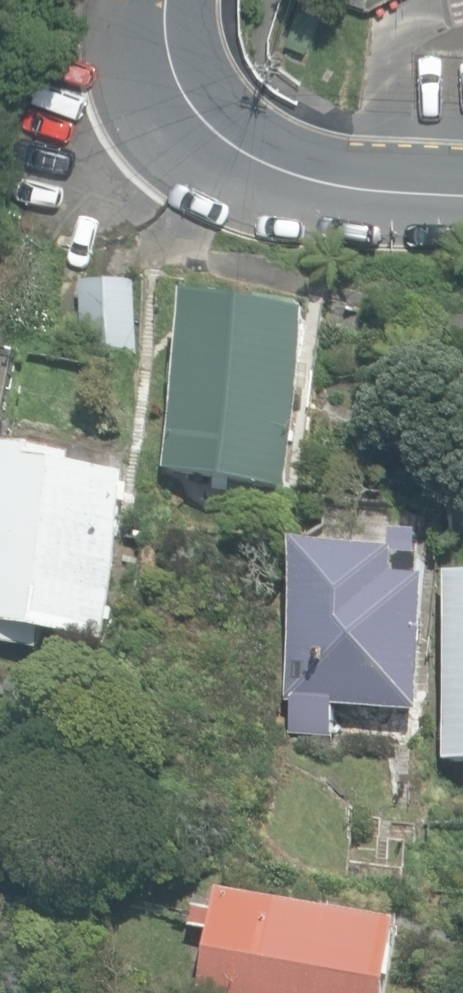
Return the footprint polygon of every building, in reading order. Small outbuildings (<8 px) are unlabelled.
[(83,350),(134,352),(136,282),(84,280),(83,350)] [(167,471),(286,490),(302,391),(309,392),(314,365),(305,363),(313,315),(195,296),(167,471)] [(12,356),(0,353),(0,407),(12,356)] [(106,642),(134,480),(80,470),(82,457),(0,442),(0,627),(1,623),(106,642)] [(414,559),(416,534),(391,532),(389,552),(299,545),(286,704),(296,705),(294,726),(332,729),(334,706),(420,713),(430,581),(427,580),(428,560),(414,559)] [(449,572),(448,760),(462,760),(462,572),(449,572)] [(406,921),(222,887),(218,907),(197,903),(193,925),(214,929),(202,992),(393,992),(406,921)]
